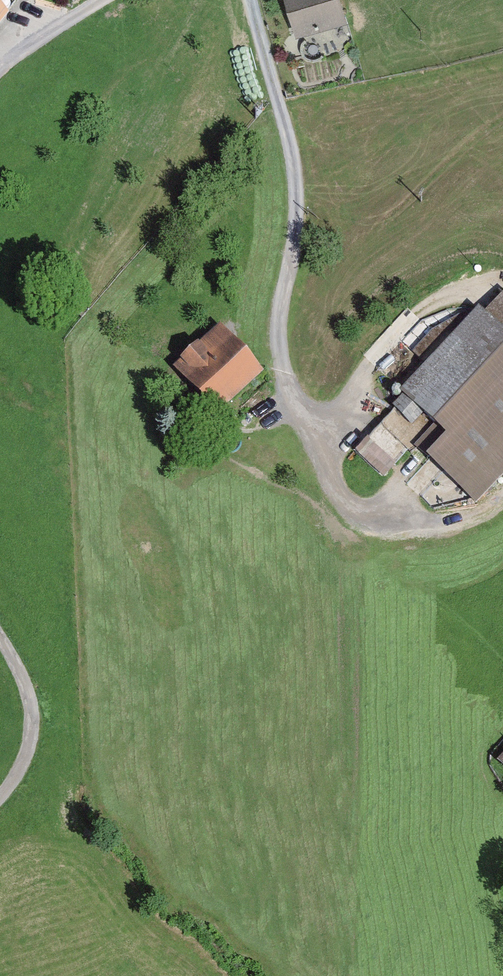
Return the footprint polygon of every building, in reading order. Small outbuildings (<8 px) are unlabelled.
[(293,38),(345,24),(338,0),(283,0),(293,38)] [(475,311),(401,390),(433,420),(410,445),(473,503),(502,471),(502,298),(484,318),(475,311)] [(219,329),(171,368),(210,416),(258,377),(219,329)]
